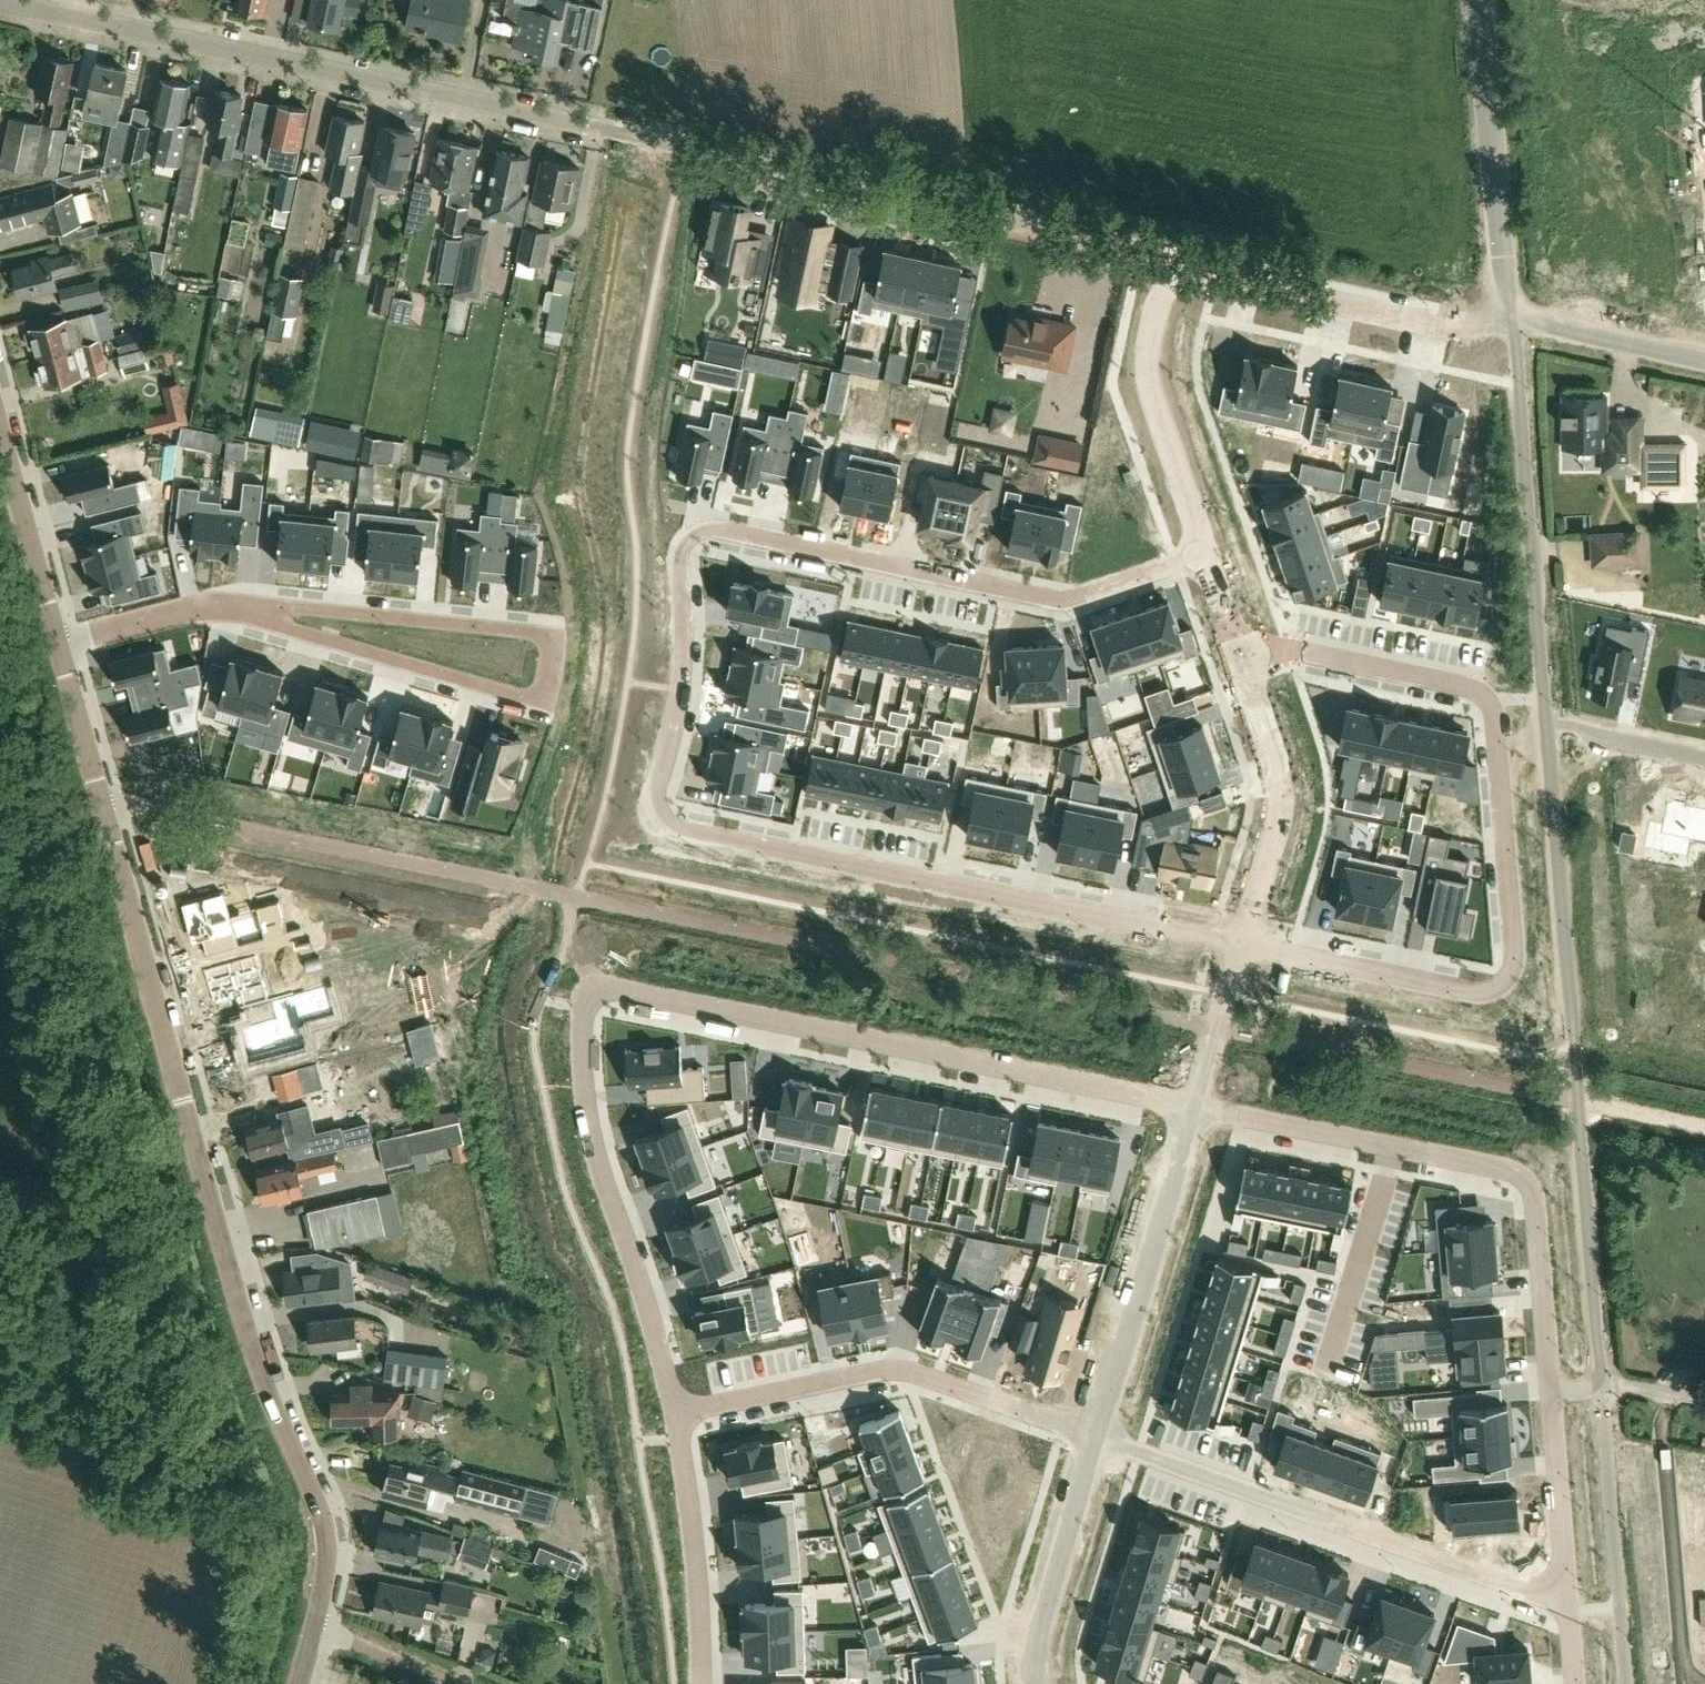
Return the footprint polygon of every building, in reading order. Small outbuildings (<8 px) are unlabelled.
[(236,4),(240,5),(239,7),(241,10),(249,12),(251,10),(252,7),(265,10),(268,0),(236,0),(236,4)] [(343,10),(357,13),(360,0),(314,0),(310,21),(339,27),(343,10)] [(469,0),(413,0),(407,26),(435,32),(436,28),(444,29),(442,36),(461,40),(469,0)] [(563,38),(571,40),(571,41),(595,46),(604,0),(507,0),(504,16),(518,19),(513,44),(534,48),(533,54),(558,59),(562,40),(563,38)] [(60,122),(74,61),(45,55),(37,91),(48,94),(43,118),(60,122)] [(88,98),(85,116),(106,120),(108,112),(118,114),(120,105),(127,70),(124,69),(95,63),(88,98)] [(181,164),(185,146),(189,122),(182,121),(190,83),(161,77),(153,117),(162,119),(158,141),(154,158),(181,164)] [(239,132),(243,112),(238,111),(241,95),(216,90),(209,126),(221,128),(216,153),(234,157),(239,132)] [(296,168),(308,109),(276,102),(268,140),(282,142),(277,164),(296,168)] [(362,154),(358,153),(364,121),(334,115),(326,152),(339,155),(332,187),(354,192),(362,154)] [(34,171),(44,123),(11,116),(1,164),(34,171)] [(115,119),(105,164),(123,160),(131,122),(115,119)] [(123,160),(144,156),(150,126),(131,122),(123,160)] [(69,129),(44,123),(34,171),(57,176),(59,175),(69,129)] [(260,152),(265,126),(251,123),(246,150),(260,152)] [(400,187),(402,177),(406,177),(415,131),(382,125),(373,170),(373,171),(378,172),(381,172),(379,183),(400,187)] [(189,134),(181,174),(174,210),(189,213),(196,177),(204,138),(189,134)] [(440,137),(430,181),(447,184),(454,186),(451,202),(468,206),(470,207),(474,190),(469,189),(478,145),(440,137)] [(527,193),(522,191),(530,156),(498,149),(484,213),(521,222),(527,193)] [(525,225),(525,226),(518,258),(544,263),(551,230),(543,229),(549,202),(571,207),(580,166),(542,159),(534,198),(531,197),(525,225)] [(375,190),(378,172),(373,171),(373,170),(361,168),(358,187),(352,218),(369,221),(375,190)] [(72,172),(59,175),(57,176),(58,180),(70,184),(76,183),(72,172)] [(281,172),(274,207),(277,207),(291,210),(298,175),(281,172)] [(300,176),(285,244),(304,248),(320,180),(300,176)] [(81,222),(73,193),(57,197),(53,182),(0,196),(0,215),(3,227),(45,216),(49,231),(81,222)] [(717,200),(707,246),(724,250),(720,271),(751,277),(750,282),(763,284),(772,240),(744,234),(749,207),(717,200)] [(449,202),(443,229),(463,233),(468,206),(451,202),(449,202)] [(796,218),(784,274),(819,281),(819,278),(832,281),(830,291),(850,296),(861,245),(841,240),(840,243),(827,241),(831,225),(796,218)] [(87,226),(78,229),(80,237),(80,238),(90,235),(98,233),(96,224),(87,226)] [(448,238),(446,252),(460,254),(463,240),(448,238)] [(457,279),(469,281),(476,243),(464,240),(457,279)] [(865,278),(858,309),(872,312),(873,304),(899,310),(911,253),(886,247),(878,281),(865,278)] [(53,273),(77,267),(73,252),(49,258),(48,255),(33,259),(34,263),(15,268),(22,296),(57,287),(53,273)] [(911,253),(899,310),(923,315),(921,321),(922,321),(936,258),(911,253)] [(936,258),(922,321),(923,321),(924,318),(947,323),(939,364),(957,368),(956,370),(958,371),(974,299),(955,295),(960,273),(962,264),(936,258)] [(560,271),(557,283),(571,287),(575,275),(560,271)] [(304,278),(281,274),(268,337),(281,340),(287,312),(296,313),(304,278)] [(232,297),(236,278),(221,275),(218,294),(232,297)] [(69,309),(89,303),(102,300),(97,280),(83,284),(65,289),(65,290),(61,291),(64,303),(67,302),(69,309)] [(390,310),(394,289),(381,286),(377,308),(390,310)] [(35,345),(38,357),(100,342),(92,312),(67,319),(31,328),(31,330),(26,332),(30,347),(35,345)] [(1067,369),(1075,326),(1040,319),(1039,323),(1012,318),(1006,350),(1024,353),(1022,360),(1041,364),(1041,360),(1051,362),(1050,366),(1067,369)] [(120,351),(147,345),(143,329),(116,335),(120,351)] [(104,358),(100,342),(38,357),(41,368),(36,369),(40,384),(45,383),(46,385),(82,375),(79,364),(104,358)] [(737,346),(728,344),(725,362),(743,366),(747,348),(737,346)] [(146,348),(119,355),(124,375),(151,368),(146,348)] [(768,353),(748,349),(745,365),(765,369),(768,353)] [(1225,385),(1220,411),(1259,420),(1272,359),(1247,354),(1240,388),(1225,385)] [(1272,359),(1259,420),(1301,428),(1307,402),(1291,399),(1298,365),(1272,359)] [(720,380),(740,384),(743,367),(724,362),(720,380)] [(885,378),(895,380),(898,368),(888,365),(887,365),(885,378)] [(1318,405),(1310,441),(1326,444),(1328,434),(1354,439),(1366,380),(1340,374),(1333,408),(1318,405)] [(1366,380),(1354,439),(1378,445),(1376,455),(1393,459),(1401,422),(1385,419),(1392,385),(1366,380)] [(1627,432),(1607,432),(1606,395),(1562,396),(1563,447),(1607,446),(1607,443),(1613,443),(1613,470),(1642,469),(1642,423),(1627,423),(1627,432)] [(745,423),(733,477),(759,483),(760,477),(762,468),(777,471),(790,407),(788,416),(771,412),(767,428),(745,423)] [(790,407),(777,471),(792,474),(790,484),(789,489),(814,495),(825,446),(802,441),(809,411),(790,407)] [(679,448),(676,460),(680,461),(677,475),(702,480),(704,470),(705,465),(722,468),(734,412),(714,408),(711,425),(689,420),(683,448),(679,448)] [(1458,469),(1470,416),(1437,408),(1428,444),(1414,441),(1404,484),(1432,490),(1438,465),(1458,469)] [(173,412),(144,419),(147,432),(188,421),(185,409),(173,412)] [(256,412),(251,434),(300,445),(305,423),(256,412)] [(191,427),(188,443),(204,446),(207,430),(191,427)] [(1040,436),(1036,458),(1047,460),(1077,467),(1082,445),(1051,438),(1040,436)] [(151,473),(175,475),(179,442),(158,440),(158,445),(153,444),(151,458),(156,458),(155,472),(151,472),(151,473)] [(1643,469),(1643,485),(1684,484),(1684,443),(1669,444),(1670,469),(1643,469)] [(838,447),(832,478),(846,481),(840,505),(865,510),(877,456),(838,447)] [(298,451),(297,464),(314,466),(316,453),(298,451)] [(877,456),(865,510),(890,515),(894,493),(908,496),(915,464),(877,456)] [(344,460),(343,474),(356,476),(356,477),(357,477),(358,463),(344,460)] [(107,461),(63,473),(69,498),(82,495),(86,511),(140,497),(135,478),(113,483),(107,461)] [(1303,461),(1299,479),(1318,484),(1322,465),(1303,461)] [(362,463),(360,481),(373,482),(375,464),(362,463)] [(958,480),(946,534),(972,540),(979,507),(997,510),(1005,472),(987,468),(983,485),(958,480)] [(1383,481),(1379,499),(1390,501),(1396,471),(1385,469),(1383,481)] [(921,474),(918,492),(929,495),(924,522),(929,523),(928,527),(944,531),(943,533),(945,534),(946,534),(958,480),(924,473),(923,475),(921,474)] [(221,499),(215,555),(222,556),(240,558),(241,542),(258,543),(264,482),(245,480),(242,507),(222,505),(222,500),(221,499)] [(181,485),(176,535),(193,536),(192,542),(191,553),(208,555),(208,554),(215,555),(221,499),(200,497),(201,487),(181,485)] [(1007,487),(1002,513),(1015,516),(1008,547),(1033,552),(1044,503),(1021,498),(1022,490),(1007,487)] [(1307,488),(1264,503),(1272,527),(1320,510),(1319,509),(1314,511),(1307,488)] [(502,514),(516,515),(518,493),(504,492),(502,514)] [(271,500),(269,527),(281,528),(278,562),(305,565),(310,512),(284,509),(285,501),(271,500)] [(1044,503),(1033,552),(1042,554),(1042,555),(1048,556),(1057,558),(1060,546),(1064,527),(1077,529),(1083,503),(1068,500),(1066,508),(1044,503)] [(502,505),(491,504),(490,513),(501,514),(502,505)] [(1466,504),(1463,514),(1483,518),(1482,508),(1466,504)] [(310,512),(305,565),(331,568),(335,534),(348,535),(351,508),(337,507),(336,515),(310,512)] [(360,509),(357,536),(370,537),(368,557),(366,572),(393,574),(399,514),(360,509)] [(87,565),(130,554),(125,535),(146,529),(141,510),(92,523),(96,539),(81,543),(87,565)] [(1320,510),(1272,527),(1280,549),(1327,533),(1320,510)] [(458,525),(452,581),(478,584),(479,578),(480,568),(495,569),(501,514),(490,513),(482,512),(481,528),(458,525)] [(1412,527),(1421,528),(1424,515),(1415,513),(1412,527)] [(399,514),(393,574),(419,577),(421,566),(423,543),(436,544),(439,518),(399,514)] [(501,514),(495,569),(510,571),(509,581),(509,587),(534,590),(539,545),(536,544),(538,527),(518,525),(519,521),(501,519),(502,514),(501,514)] [(1424,515),(1421,528),(1430,530),(1433,517),(1424,515)] [(1364,521),(1367,529),(1380,525),(1377,516),(1364,521)] [(1460,530),(1469,532),(1472,519),(1463,517),(1460,530)] [(1327,533),(1280,549),(1287,572),(1340,554),(1340,553),(1335,555),(1327,533)] [(1620,545),(1620,534),(1590,534),(1589,561),(1618,561),(1618,567),(1635,567),(1635,545),(1620,545)] [(1391,551),(1380,600),(1405,605),(1415,556),(1391,551)] [(135,574),(130,554),(87,565),(92,588),(108,584),(112,600),(161,587),(156,568),(135,574)] [(1340,554),(1287,572),(1295,596),(1348,578),(1340,554)] [(1415,556),(1405,605),(1428,610),(1439,561),(1415,556)] [(1462,566),(1452,615),(1476,620),(1481,600),(1494,603),(1491,561),(1465,556),(1463,566),(1462,566)] [(1439,561),(1428,610),(1452,615),(1462,566),(1439,561)] [(735,580),(728,611),(765,618),(761,634),(796,641),(800,624),(789,622),(795,593),(769,587),(769,584),(751,580),(750,584),(735,580)] [(1368,595),(1355,592),(1351,611),(1364,614),(1368,595)] [(1169,600),(1143,609),(1160,659),(1184,651),(1185,655),(1200,651),(1191,625),(1179,630),(1177,626),(1178,626),(1174,616),(1169,600)] [(1143,609),(1119,617),(1136,667),(1160,659),(1143,609)] [(1103,651),(1090,655),(1099,680),(1136,667),(1119,617),(1095,625),(1103,651)] [(849,619),(841,658),(864,662),(872,623),(849,619)] [(872,623),(864,662),(886,667),(895,628),(872,623)] [(1622,696),(1627,670),(1640,673),(1649,629),(1632,625),(1628,646),(1602,641),(1598,660),(1594,660),(1591,672),(1595,672),(1592,690),(1622,696)] [(895,628),(886,667),(908,672),(917,633),(895,628)] [(821,630),(818,646),(831,648),(835,633),(821,630)] [(732,662),(731,669),(786,681),(786,680),(781,679),(782,672),(785,659),(801,662),(805,643),(755,632),(755,633),(752,649),(746,647),(736,645),(732,662)] [(917,633),(908,672),(931,676),(939,638),(917,633)] [(939,638),(931,676),(953,681),(961,642),(939,638)] [(961,642),(953,681),(976,686),(984,647),(961,642)] [(1064,643),(1036,645),(1040,704),(1081,701),(1079,675),(1066,675),(1064,643)] [(1005,681),(997,681),(999,706),(1040,704),(1036,645),(1008,647),(1010,665),(1004,666),(1005,681)] [(165,646),(111,660),(118,685),(133,681),(137,696),(202,679),(198,661),(171,668),(165,646)] [(210,686),(203,711),(216,715),(216,717),(240,724),(240,722),(241,722),(258,663),(242,658),(242,659),(233,656),(223,689),(210,686)] [(258,663),(241,722),(284,735),(291,709),(274,704),(284,671),(259,664),(260,663),(258,663)] [(729,676),(726,693),(736,695),(742,696),(738,712),(738,713),(806,727),(810,708),(781,702),(786,681),(731,669),(730,676),(729,676)] [(1207,673),(1196,676),(1201,691),(1212,687),(1207,673)] [(1674,714),(1696,719),(1697,715),(1704,717),(1704,680),(1682,675),(1674,714)] [(296,710),(288,736),(326,747),(344,688),(343,688),(344,684),(323,678),(322,682),(318,680),(309,713),(296,710)] [(141,711),(126,715),(132,740),(176,729),(176,728),(170,707),(191,701),(200,699),(203,680),(202,679),(137,696),(141,711)] [(1169,685),(1146,693),(1156,724),(1172,718),(1174,717),(1170,703),(1175,701),(1174,701),(1169,685)] [(344,688),(326,747),(350,754),(347,764),(362,768),(372,733),(359,729),(369,696),(360,693),(344,688)] [(1098,693),(1089,694),(1090,708),(1102,707),(1098,693)] [(854,714),(856,700),(847,699),(845,712),(854,714)] [(862,716),(865,702),(856,700),(854,714),(862,716)] [(381,735),(373,761),(387,765),(390,752),(414,759),(411,772),(412,772),(429,713),(428,712),(427,713),(403,706),(394,739),(381,735)] [(1349,706),(1340,745),(1364,750),(1365,750),(1373,711),(1349,706)] [(900,709),(892,708),(889,721),(898,723),(900,709)] [(900,709),(898,723),(907,725),(909,711),(900,709)] [(1364,750),(1363,755),(1364,755),(1387,761),(1397,716),(1373,711),(1365,750),(1364,750)] [(429,713),(412,772),(450,783),(460,749),(447,745),(451,732),(454,721),(445,718),(429,713)] [(1397,716),(1387,761),(1410,765),(1411,766),(1420,721),(1397,716)] [(834,730),(843,732),(845,719),(836,717),(834,730)] [(936,717),(933,730),(942,732),(945,719),(936,717)] [(1156,724),(1147,727),(1161,766),(1211,749),(1203,724),(1177,732),(1172,718),(1156,724)] [(714,749),(713,757),(767,768),(772,747),(785,750),(789,730),(737,719),(737,720),(733,736),(724,733),(717,732),(714,749)] [(843,732),(852,734),(854,721),(845,719),(843,732)] [(942,732),(951,734),(954,721),(945,719),(942,732)] [(1410,765),(1409,770),(1410,771),(1433,776),(1435,776),(1436,771),(1434,770),(1444,726),(1420,721),(1411,766),(1410,765)] [(887,741),(890,728),(881,726),(878,740),(887,741)] [(1444,726),(1434,770),(1436,771),(1459,776),(1468,731),(1444,726)] [(890,728),(887,741),(896,743),(899,730),(890,728)] [(471,741),(457,791),(458,791),(479,797),(480,797),(483,785),(508,792),(512,777),(518,779),(525,758),(518,756),(523,740),(493,732),(489,746),(471,741)] [(800,733),(797,744),(810,747),(813,736),(800,733)] [(922,748),(931,750),(934,737),(925,735),(922,748)] [(943,739),(934,737),(931,750),(940,752),(943,739)] [(1064,747),(1060,769),(1078,772),(1082,751),(1064,747)] [(1211,749),(1161,766),(1174,806),(1199,797),(1194,783),(1220,774),(1211,749)] [(814,753),(806,792),(829,796),(837,757),(814,753)] [(711,763),(707,780),(717,782),(723,784),(720,799),(720,800),(772,811),(772,809),(782,811),(784,800),(774,798),(776,792),(758,788),(762,768),(767,769),(767,768),(713,757),(711,763)] [(837,757),(829,796),(851,801),(859,762),(837,757)] [(1346,757),(1342,774),(1346,775),(1359,778),(1363,760),(1350,758),(1346,757)] [(904,771),(896,810),(918,814),(926,775),(925,775),(915,773),(917,763),(906,760),(904,771)] [(859,762),(851,801),(873,805),(882,766),(859,762)] [(882,766),(873,805),(896,810),(904,771),(882,766)] [(974,803),(968,835),(996,840),(1007,782),(982,777),(967,774),(961,801),(974,803)] [(926,775),(918,814),(941,819),(949,780),(926,775)] [(1033,788),(1007,782),(996,840),(1023,846),(1030,814),(1042,817),(1048,791),(1033,788)] [(1222,789),(1200,797),(1201,798),(1205,810),(1205,811),(1227,803),(1222,789)] [(1086,858),(1097,801),(1072,796),(1057,793),(1052,819),(1064,821),(1058,853),(1086,858)] [(1347,793),(1344,806),(1344,807),(1353,809),(1353,808),(1355,795),(1347,793)] [(1643,846),(1688,855),(1691,838),(1704,841),(1704,807),(1686,803),(1687,799),(1672,796),(1671,800),(1667,799),(1662,821),(1649,818),(1643,846)] [(1142,817),(1132,863),(1148,867),(1151,867),(1151,864),(1162,866),(1160,874),(1178,877),(1177,881),(1179,882),(1179,880),(1189,882),(1188,883),(1190,884),(1191,880),(1200,882),(1210,884),(1213,869),(1215,861),(1217,861),(1225,833),(1224,833),(1219,849),(1189,843),(1173,839),(1178,817),(1187,814),(1184,804),(1201,798),(1200,797),(1199,797),(1174,806),(1142,817)] [(1370,798),(1368,811),(1368,812),(1376,813),(1379,800),(1370,798)] [(1379,800),(1376,813),(1385,815),(1388,802),(1379,800)] [(1097,801),(1086,858),(1113,864),(1120,832),(1133,835),(1138,809),(1123,806),(1097,801)] [(1422,829),(1425,816),(1416,814),(1413,828),(1422,829)] [(1425,816),(1422,829),(1431,831),(1433,818),(1425,816)] [(1620,847),(1633,849),(1636,833),(1623,830),(1620,847)] [(1430,831),(1413,912),(1428,915),(1426,924),(1425,928),(1427,928),(1428,925),(1458,931),(1463,908),(1470,876),(1467,875),(1470,858),(1448,853),(1451,836),(1430,831)] [(1337,845),(1332,872),(1345,874),(1338,910),(1365,916),(1377,858),(1351,853),(1352,848),(1337,845)] [(1377,858),(1365,916),(1392,921),(1399,890),(1412,892),(1417,866),(1377,858)] [(224,893),(177,906),(182,923),(185,922),(190,943),(197,941),(201,955),(238,945),(230,915),(224,893)] [(294,928),(288,929),(288,930),(305,926),(306,926),(303,917),(306,916),(306,915),(291,919),(294,928)] [(288,930),(265,937),(264,937),(269,954),(279,951),(280,954),(314,945),(308,925),(306,926),(305,926),(288,930)] [(253,957),(205,970),(215,1004),(236,998),(240,1009),(266,1002),(253,957)] [(277,1017),(242,1027),(252,1062),(254,1062),(267,1058),(268,1060),(286,1055),(286,1053),(287,1053),(308,1047),(301,1023),(336,1014),(328,985),(272,1000),(277,1017)] [(433,995),(417,998),(419,1009),(435,1005),(433,995)] [(439,1053),(431,1022),(417,1026),(418,1034),(414,1035),(420,1058),(439,1053)] [(628,1048),(626,1048),(629,1086),(630,1086),(630,1085),(647,1083),(665,1082),(666,1099),(706,1097),(704,1066),(683,1067),(681,1044),(679,1044),(680,1046),(628,1049),(628,1048)] [(765,1105),(760,1133),(803,1142),(815,1084),(813,1084),(813,1081),(790,1077),(790,1079),(787,1079),(781,1108),(765,1105)] [(748,1081),(734,1082),(735,1096),(749,1094),(748,1081)] [(815,1084),(803,1142),(847,1150),(852,1122),(837,1119),(843,1090),(815,1084)] [(871,1084),(861,1136),(885,1141),(896,1089),(871,1084)] [(896,1089),(885,1141),(909,1146),(919,1094),(896,1089)] [(919,1094),(909,1146),(932,1151),(943,1099),(919,1094)] [(943,1099),(932,1151),(956,1155),(966,1104),(943,1099)] [(292,1157),(373,1138),(368,1122),(342,1129),(341,1126),(316,1132),(308,1104),(279,1111),(281,1117),(247,1126),(251,1140),(246,1142),(248,1152),(254,1151),(255,1155),(289,1146),(292,1157)] [(666,1127),(638,1138),(647,1163),(645,1164),(703,1144),(689,1104),(662,1114),(666,1127)] [(966,1104),(956,1155),(979,1160),(990,1109),(966,1104)] [(990,1109),(979,1160),(1003,1165),(1014,1114),(990,1109)] [(413,1153),(451,1144),(465,1141),(460,1119),(378,1138),(384,1166),(415,1159),(413,1153)] [(1040,1121),(1029,1175),(1056,1181),(1067,1126),(1040,1121)] [(1067,1126),(1056,1181),(1057,1181),(1059,1171),(1083,1176),(1081,1186),(1082,1186),(1093,1132),(1067,1126)] [(1093,1132),(1082,1186),(1109,1192),(1120,1137),(1093,1132)] [(703,1144),(645,1164),(653,1187),(656,1186),(657,1190),(685,1180),(690,1193),(717,1183),(703,1144)] [(301,1174),(337,1166),(334,1150),(297,1158),(258,1167),(266,1202),(305,1193),(301,1174)] [(1240,1187),(1236,1209),(1244,1211),(1263,1215),(1272,1167),(1267,1166),(1268,1166),(1265,1165),(1260,1164),(1257,1164),(1247,1162),(1247,1161),(1245,1161),(1243,1172),(1242,1172),(1241,1178),(1242,1178),(1241,1182),(1240,1182),(1239,1187),(1240,1187)] [(1272,1167),(1263,1215),(1290,1220),(1299,1172),(1289,1170),(1286,1169),(1286,1170),(1281,1169),(1281,1168),(1279,1168),(1272,1167)] [(1299,1172),(1290,1220),(1316,1225),(1326,1178),(1320,1176),(1317,1175),(1317,1176),(1312,1175),(1312,1174),(1309,1174),(1299,1172)] [(1326,1178),(1316,1225),(1335,1229),(1343,1231),(1353,1182),(1351,1182),(1351,1183),(1341,1181),(1341,1180),(1338,1180),(1334,1179),(1331,1178),(1331,1179),(1326,1178)] [(872,1206),(874,1193),(865,1191),(863,1205),(872,1206)] [(378,1192),(309,1208),(316,1244),(329,1243),(351,1238),(362,1236),(369,1234),(377,1232),(386,1230),(378,1194),(378,1192)] [(698,1215),(670,1225),(678,1250),(676,1251),(676,1252),(734,1231),(720,1192),(693,1201),(698,1215)] [(872,1206),(880,1208),(883,1195),(874,1193),(872,1206)] [(802,1210),(799,1199),(776,1195),(783,1216),(802,1210)] [(910,1214),(919,1216),(921,1203),(912,1201),(910,1214)] [(930,1204),(921,1203),(919,1216),(928,1218),(930,1204)] [(1462,1205),(1437,1207),(1440,1251),(1496,1247),(1494,1220),(1464,1222),(1462,1205)] [(957,1224),(966,1225),(968,1212),(959,1210),(957,1224)] [(977,1214),(968,1212),(966,1225),(974,1227),(977,1214)] [(1046,1226),(1028,1222),(1025,1236),(1043,1240),(1046,1226)] [(808,1230),(789,1236),(798,1266),(817,1260),(808,1230)] [(734,1231),(676,1252),(684,1274),(687,1273),(688,1277),(717,1267),(721,1280),(748,1271),(734,1231)] [(966,1243),(983,1249),(987,1237),(969,1233),(966,1243)] [(1004,1259),(1010,1242),(987,1237),(983,1249),(982,1251),(998,1257),(1004,1259)] [(1230,1238),(1228,1250),(1247,1254),(1249,1242),(1230,1238)] [(1068,1253),(1071,1240),(1062,1239),(1059,1252),(1068,1253)] [(1071,1240),(1068,1253),(1077,1255),(1080,1242),(1071,1240)] [(1265,1245),(1263,1257),(1281,1260),(1284,1249),(1265,1245)] [(1496,1247),(1440,1251),(1444,1297),(1469,1295),(1468,1276),(1498,1273),(1496,1247)] [(1284,1249),(1281,1260),(1300,1264),(1302,1252),(1284,1249)] [(1217,1258),(1210,1282),(1256,1297),(1262,1278),(1264,1271),(1217,1256),(1217,1258)] [(1319,1256),(1317,1268),(1335,1271),(1337,1259),(1319,1256)] [(401,1272),(370,1261),(364,1277),(395,1288),(401,1272)] [(289,1301),(342,1295),(339,1264),(286,1270),(289,1301)] [(862,1330),(851,1278),(849,1269),(819,1275),(831,1336),(862,1330)] [(851,1278),(862,1330),(888,1325),(882,1295),(895,1292),(890,1270),(851,1278)] [(939,1275),(919,1330),(945,1339),(947,1332),(952,1334),(970,1286),(939,1275)] [(1295,1280),(1290,1298),(1301,1302),(1307,1284),(1295,1280)] [(1210,1282),(1202,1308),(1248,1323),(1256,1297),(1210,1282)] [(727,1303),(696,1310),(700,1331),(703,1330),(705,1340),(716,1338),(717,1341),(740,1336),(740,1333),(762,1329),(753,1283),(724,1289),(727,1303)] [(970,1286),(952,1334),(958,1336),(955,1343),(981,1352),(989,1329),(998,1332),(1009,1300),(970,1286)] [(1457,1328),(1426,1330),(1427,1344),(1503,1339),(1501,1311),(1487,1312),(1486,1298),(1455,1301),(1457,1328)] [(1022,1308),(1010,1339),(1027,1346),(1029,1338),(1037,1341),(1029,1367),(1061,1377),(1079,1319),(1047,1309),(1045,1317),(1022,1308)] [(1202,1308),(1194,1334),(1240,1349),(1248,1323),(1202,1308)] [(1285,1314),(1279,1333),(1291,1336),(1296,1318),(1285,1314)] [(313,1347),(339,1344),(340,1354),(362,1351),(360,1339),(357,1340),(354,1315),(310,1320),(313,1347)] [(1380,1347),(1371,1347),(1371,1349),(1401,1346),(1399,1332),(1379,1333),(1380,1347)] [(1279,1333),(1274,1351),(1285,1354),(1291,1336),(1279,1333)] [(1194,1334),(1186,1360),(1233,1374),(1240,1349),(1194,1334)] [(1503,1339),(1427,1344),(1428,1359),(1459,1357),(1461,1383),(1492,1381),(1491,1367),(1505,1366),(1503,1339)] [(391,1345),(387,1377),(445,1385),(449,1353),(391,1345)] [(1375,1349),(1370,1365),(1395,1363),(1394,1347),(1375,1349)] [(1186,1360),(1178,1386),(1225,1400),(1233,1374),(1186,1360)] [(1269,1365),(1264,1383),(1275,1387),(1281,1369),(1269,1365)] [(352,1383),(352,1392),(335,1393),(335,1422),(372,1422),(372,1433),(402,1432),(401,1391),(373,1392),(373,1383),(352,1383)] [(1264,1383),(1258,1401),(1270,1405),(1275,1387),(1264,1383)] [(1170,1411),(1170,1412),(1217,1426),(1219,1419),(1225,1400),(1178,1386),(1171,1411),(1170,1411)] [(1480,1390),(1415,1395),(1416,1413),(1453,1411),(1455,1434),(1511,1429),(1509,1401),(1481,1403),(1480,1390)] [(430,1421),(436,1401),(411,1393),(405,1413),(430,1421)] [(1355,1408),(1366,1412),(1372,1396),(1361,1393),(1355,1408)] [(1278,1407),(1270,1435),(1284,1440),(1275,1466),(1299,1475),(1316,1428),(1293,1419),(1295,1413),(1278,1407)] [(900,1409),(860,1423),(869,1446),(869,1447),(909,1432),(900,1409)] [(1253,1418),(1248,1436),(1259,1439),(1265,1421),(1253,1418)] [(1316,1428),(1299,1475),(1320,1482),(1336,1435),(1336,1434),(1332,1444),(1314,1438),(1317,1428),(1316,1428)] [(1457,1460),(1434,1462),(1435,1477),(1482,1473),(1481,1460),(1513,1457),(1513,1451),(1517,1451),(1516,1438),(1512,1438),(1511,1429),(1455,1434),(1457,1460)] [(869,1446),(859,1450),(859,1451),(867,1471),(867,1472),(877,1468),(877,1467),(916,1452),(909,1432),(869,1447),(869,1446)] [(1336,1435),(1320,1482),(1340,1489),(1357,1442),(1336,1435)] [(730,1458),(727,1459),(731,1480),(742,1477),(763,1473),(766,1489),(794,1483),(785,1437),(763,1441),(762,1439),(739,1443),(739,1446),(728,1448),(730,1458)] [(1357,1442),(1340,1489),(1365,1498),(1374,1472),(1394,1479),(1402,1458),(1381,1451),(1357,1442)] [(815,1448),(819,1462),(831,1458),(826,1445),(815,1448)] [(916,1452),(877,1467),(877,1468),(885,1490),(925,1476),(916,1452)] [(384,1492),(427,1503),(432,1482),(459,1489),(457,1497),(520,1513),(528,1483),(465,1467),(462,1476),(448,1473),(450,1467),(420,1460),(419,1466),(392,1459),(384,1492)] [(833,1461),(819,1466),(823,1480),(838,1475),(833,1461)] [(867,1472),(864,1473),(873,1496),(886,1491),(885,1490),(877,1468),(867,1472)] [(843,1479),(831,1484),(834,1492),(847,1488),(843,1479)] [(928,1484),(879,1502),(887,1526),(937,1507),(928,1484)] [(1449,1497),(1442,1497),(1444,1530),(1451,1529),(1451,1531),(1518,1526),(1515,1490),(1448,1495),(1449,1497)] [(741,1540),(738,1540),(738,1541),(799,1536),(795,1495),(766,1498),(768,1511),(738,1513),(741,1540)] [(937,1507),(887,1526),(896,1548),(945,1530),(937,1507)] [(1142,1516),(1134,1541),(1183,1556),(1183,1555),(1178,1553),(1185,1529),(1142,1516)] [(448,1556),(453,1535),(382,1520),(376,1553),(416,1561),(418,1550),(448,1556)] [(858,1528),(845,1532),(850,1549),(863,1545),(858,1528)] [(945,1530),(896,1548),(904,1571),(954,1552),(945,1530)] [(465,1536),(458,1555),(477,1562),(479,1559),(483,1560),(489,1544),(465,1536)] [(799,1536),(738,1541),(740,1564),(743,1564),(743,1569),(773,1566),(774,1579),(802,1576),(799,1536)] [(1236,1558),(1227,1583),(1264,1596),(1281,1549),(1256,1540),(1248,1562),(1236,1558)] [(1134,1541),(1127,1565),(1175,1580),(1183,1556),(1134,1541)] [(1281,1549),(1264,1596),(1286,1604),(1303,1556),(1281,1549)] [(954,1552),(904,1571),(912,1593),(962,1575),(954,1552)] [(1207,1554),(1205,1563),(1218,1567),(1220,1558),(1207,1554)] [(1303,1556),(1286,1604),(1287,1604),(1290,1594),(1309,1601),(1306,1611),(1307,1611),(1324,1564),(1303,1556)] [(1324,1564),(1307,1611),(1344,1625),(1353,1600),(1341,1595),(1349,1573),(1324,1564)] [(1127,1565),(1119,1590),(1158,1601),(1165,1578),(1175,1581),(1175,1580),(1127,1565)] [(871,1574),(858,1578),(863,1595),(876,1591),(871,1574)] [(962,1575),(912,1593),(921,1616),(970,1597),(962,1575)] [(1200,1578),(1197,1587),(1210,1591),(1213,1582),(1200,1578)] [(442,1593),(428,1591),(428,1590),(381,1581),(375,1613),(421,1623),(425,1602),(455,1608),(456,1603),(470,1606),(474,1586),(445,1580),(442,1593)] [(853,1588),(850,1580),(838,1580),(839,1588),(853,1588)] [(746,1606),(743,1607),(744,1630),(805,1628),(804,1587),(775,1588),(776,1601),(746,1602),(746,1606)] [(1197,1587),(1195,1595),(1208,1599),(1210,1591),(1197,1587)] [(1119,1590),(1112,1614),(1161,1629),(1161,1627),(1151,1624),(1158,1601),(1119,1590)] [(1359,1620),(1350,1645),(1364,1650),(1366,1645),(1391,1654),(1409,1604),(1382,1594),(1371,1625),(1359,1620)] [(970,1597),(921,1616),(929,1639),(940,1635),(979,1621),(970,1597)] [(1409,1604),(1391,1654),(1392,1654),(1393,1650),(1417,1658),(1413,1668),(1427,1673),(1436,1648),(1424,1643),(1435,1613),(1409,1604)] [(1112,1614),(1105,1638),(1153,1653),(1161,1629),(1112,1614)] [(1445,1660),(1477,1658),(1479,1683),(1508,1683),(1508,1681),(1531,1680),(1528,1647),(1496,1650),(1495,1634),(1460,1621),(1445,1660)] [(878,1623),(865,1626),(870,1644),(883,1640),(878,1623)] [(747,1634),(743,1635),(743,1652),(747,1652),(748,1658),(777,1657),(778,1670),(806,1669),(805,1628),(744,1630),(744,1631),(747,1631),(747,1634)] [(1266,1632),(1261,1645),(1270,1648),(1274,1635),(1266,1632)] [(1205,1633),(1202,1641),(1214,1646),(1218,1638),(1205,1633)] [(1274,1635),(1270,1648),(1278,1651),(1283,1638),(1274,1635)] [(1105,1638),(1097,1663),(1145,1678),(1153,1653),(1105,1638)] [(913,1654),(917,1683),(979,1683),(977,1666),(973,1666),(973,1661),(964,1662),(943,1664),(942,1651),(913,1654)] [(1256,1663),(1264,1666),(1268,1655),(1260,1652),(1256,1663)] [(1319,1655),(1316,1664),(1333,1669),(1336,1661),(1319,1655)] [(1196,1657),(1193,1665),(1205,1670),(1208,1661),(1196,1657)] [(1279,1660),(1274,1672),(1282,1676),(1287,1663),(1279,1660)] [(850,1664),(851,1673),(868,1672),(868,1663),(850,1664)] [(1287,1663),(1282,1676),(1291,1679),(1296,1666),(1287,1663)] [(1193,1665),(1189,1673),(1202,1678),(1205,1670),(1193,1665)] [(1212,1683),(1232,1683),(1236,1675),(1218,1668),(1212,1683)] [(858,1675),(858,1683),(869,1683),(869,1675),(858,1675)]
